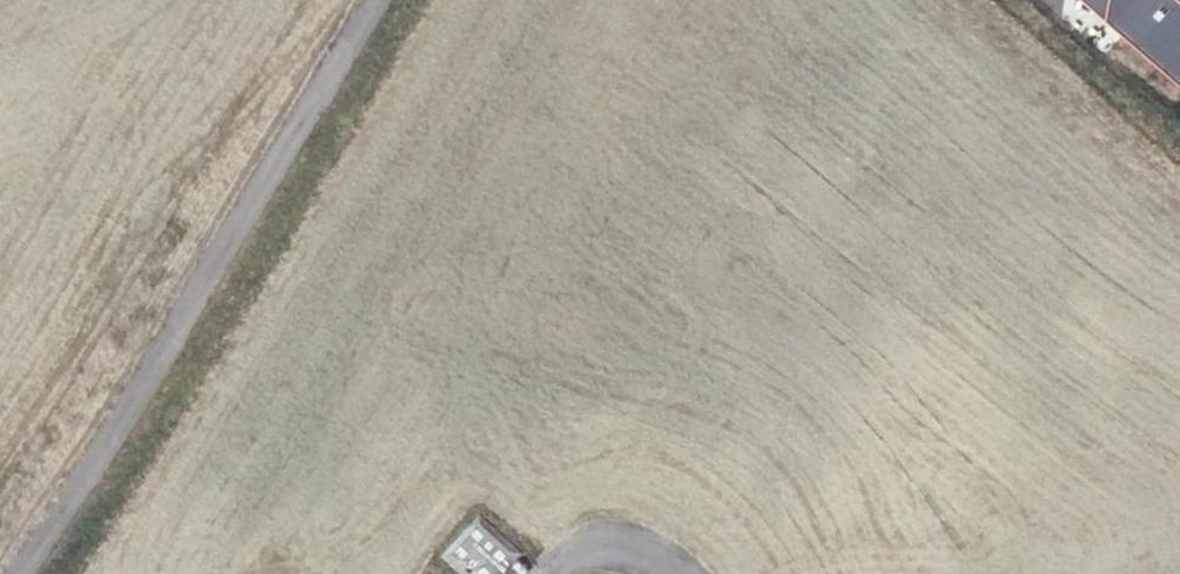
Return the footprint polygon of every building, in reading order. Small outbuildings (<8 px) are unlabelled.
[(1103,23),(1108,0),(1076,0),(1103,23)] [(1175,0),(1108,0),(1103,23),(1179,89),(1179,4),(1175,0)]
